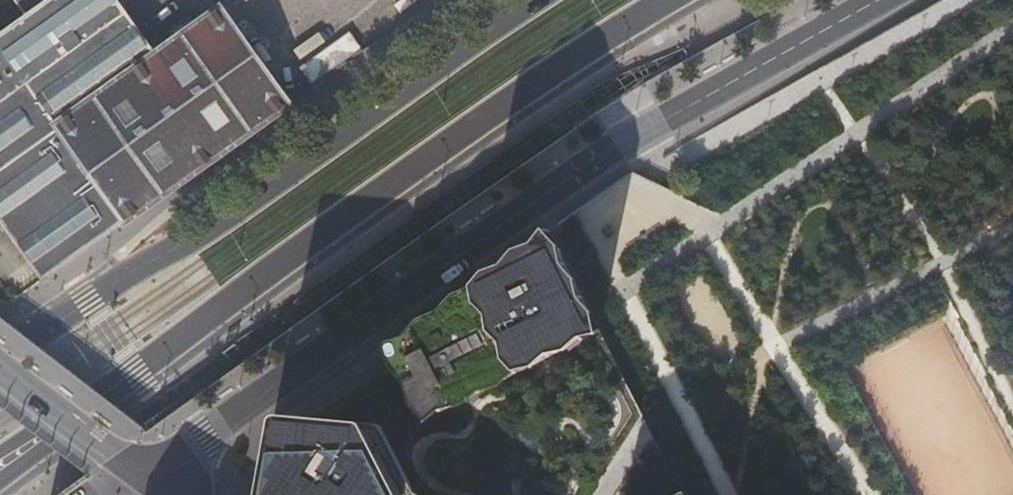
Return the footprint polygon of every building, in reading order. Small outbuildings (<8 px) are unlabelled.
[(43,279),(56,270),(110,231),(124,222),(162,195),(229,147),(287,105),(217,7),(153,53),(116,0),(16,0),(27,15),(0,35),(0,219),(43,279)] [(550,232),(384,348),(395,367),(403,379),(424,420),(517,372),(523,384),(596,349),(590,337),(601,332),(550,232)] [(421,494),(592,494),(610,467),(636,427),(596,349),(523,384),(517,372),(424,420),(403,379),(395,367),(340,399),(359,430),(398,480),(421,494)] [(398,480),(359,430),(277,424),(264,494),(421,494),(398,480)]
